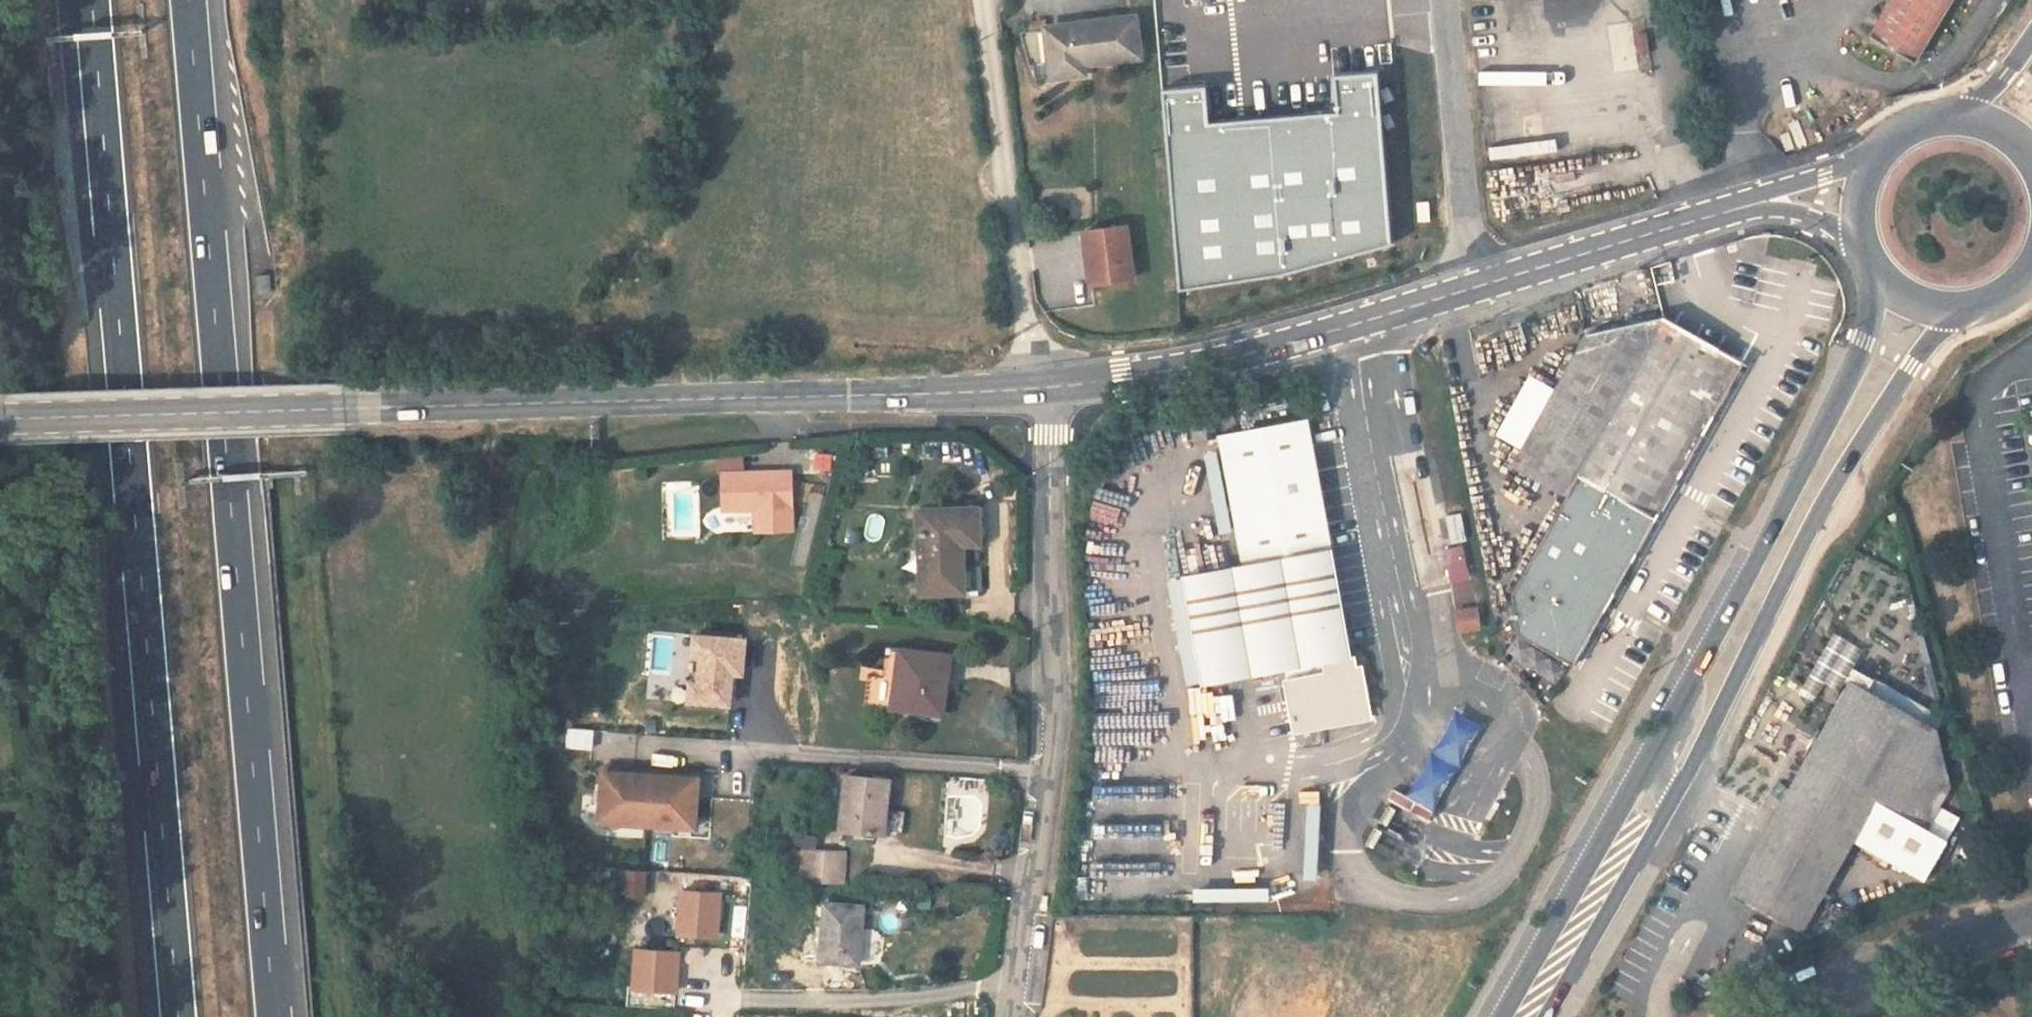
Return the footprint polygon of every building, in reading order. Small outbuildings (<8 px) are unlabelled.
[(1880,36),(1923,63),(1961,0),(1901,0),(1880,36)] [(1083,56),(1140,52),(1136,13),(1050,21),(1053,68),(1084,66),(1083,56)] [(1644,31),(1632,34),(1641,70),(1653,67),(1644,31)] [(1175,280),(1390,263),(1375,73),(1327,76),(1330,114),(1207,123),(1204,87),(1160,91),(1175,280)] [(1140,281),(1135,229),(1088,234),(1093,285),(1140,281)] [(1512,457),(1569,488),(1578,471),(1664,313),(1573,346),(1512,457)] [(1756,364),(1664,313),(1578,471),(1668,520),(1756,364)] [(1331,552),(1306,420),(1219,437),(1241,569),(1331,552)] [(830,469),(831,450),(813,449),(813,469),(830,469)] [(721,457),(723,493),(755,491),(756,514),(791,512),(789,455),(721,457)] [(1586,671),(1668,520),(1578,471),(1569,488),(1510,594),(1520,635),(1586,671)] [(971,528),(972,492),(912,491),(911,575),(953,576),(954,528),(971,528)] [(1459,510),(1439,516),(1447,544),(1467,539),(1459,510)] [(1451,576),(1468,573),(1463,543),(1445,545),(1451,576)] [(1293,737),(1364,723),(1331,552),(1182,580),(1203,689),(1326,666),(1329,681),(1284,690),(1293,737)] [(934,700),(941,637),(889,633),(883,696),(934,700)] [(1850,698),(1853,699),(1872,710),(1879,698),(1855,686),(1850,698)] [(1872,710),(1853,699),(1827,748),(1738,913),(1806,949),(1857,858),(1932,897),(1959,847),(1936,835),(1949,812),(1944,749),(1872,710)] [(1442,792),(1441,771),(1429,764),(1402,807),(1424,821),(1442,792)] [(868,825),(873,769),(833,765),(826,819),(868,825)] [(1451,777),(1441,771),(1442,792),(1451,777)] [(1306,860),(1319,860),(1319,790),(1307,790),(1306,860)] [(1395,820),(1416,834),(1424,821),(1402,807),(1389,799),(1381,810),(1395,820)] [(1383,839),(1404,853),(1416,834),(1395,820),(1383,839)] [(801,840),(799,873),(834,875),(836,844),(824,842),(801,840)] [(620,865),(619,894),(644,895),(645,866),(620,865)] [(674,884),(674,933),(719,934),(719,885),(674,884)] [(844,954),(846,897),(807,894),(803,951),(844,954)] [(676,1004),(677,943),(629,943),(628,1003),(676,1004)] [(687,991),(686,1003),(710,1006),(711,993),(687,991)]
